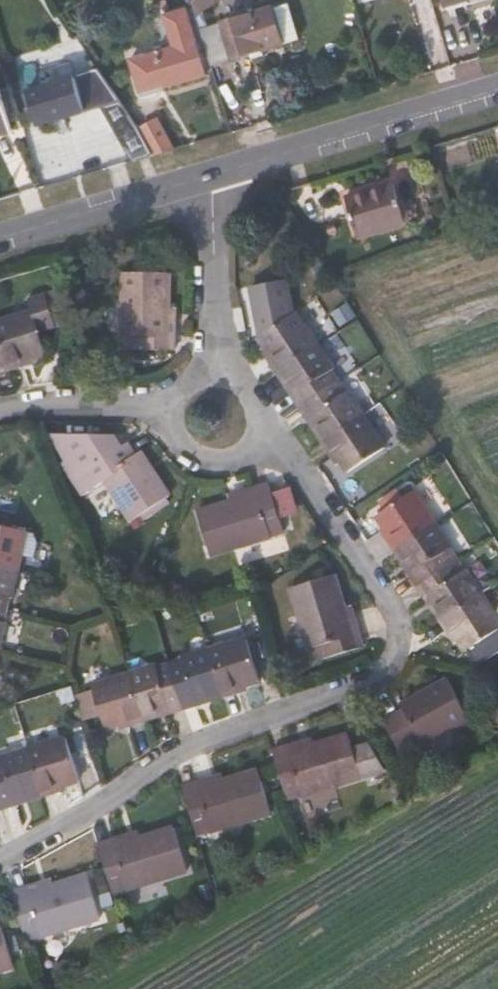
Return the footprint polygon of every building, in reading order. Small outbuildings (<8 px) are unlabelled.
[(220,0),(194,0),(190,2),(193,9),(195,16),(220,0)] [(468,3),(467,0),(465,0),(444,6),(447,15),(470,8),(468,3)] [(200,33),(195,16),(193,9),(185,11),(202,72),(211,70),(210,67),(200,33)] [(156,91),(204,77),(202,72),(185,11),(164,18),(173,49),(130,62),(141,101),(151,98),(150,93),(156,91)] [(210,67),(282,46),(271,12),(200,33),(210,67)] [(35,127),(85,113),(71,64),(56,68),(60,81),(50,84),(51,86),(26,94),(35,127)] [(10,132),(0,99),(0,134),(10,132)] [(139,130),(138,131),(152,157),(171,151),(156,122),(139,130)] [(120,140),(132,163),(152,157),(138,131),(120,140)] [(345,200),(358,241),(405,227),(392,186),(345,200)] [(167,338),(167,313),(168,276),(123,275),(121,351),(173,352),(173,338),(167,338)] [(279,282),(247,287),(255,340),(285,323),(279,282)] [(67,324),(66,290),(46,296),(55,328),(67,324)] [(32,313),(0,323),(0,346),(7,367),(8,372),(21,368),(20,364),(31,360),(45,356),(38,334),(56,328),(55,328),(46,296),(44,291),(27,297),(32,313)] [(272,360),(268,363),(277,376),(281,373),(319,349),(296,315),(285,323),(259,339),(267,352),(272,360)] [(294,393),(290,396),(300,410),(339,384),(329,369),(331,368),(319,349),(281,373),(294,393)] [(267,352),(263,355),(268,363),(272,360),(267,352)] [(281,373),(277,376),(290,396),(294,393),(281,373)] [(349,394),(347,396),(339,384),(300,410),(308,423),(312,420),(326,441),(363,417),(349,394)] [(347,474),(385,451),(363,417),(326,441),(322,444),(330,456),(334,453),(340,462),(347,474)] [(312,420),(308,423),(322,444),(326,441),(312,420)] [(85,489),(102,478),(129,520),(171,493),(144,451),(136,456),(125,438),(51,436),(85,489)] [(330,456),(336,465),(340,462),(334,453),(330,456)] [(196,515),(209,557),(283,535),(268,486),(254,490),(256,497),(233,504),(196,515)] [(254,490),(231,497),(233,504),(256,497),(254,490)] [(387,543),(395,554),(398,552),(436,528),(414,494),(377,518),(385,531),(391,540),(387,543)] [(18,573),(27,535),(0,528),(0,569),(18,573)] [(413,575),(410,577),(417,588),(458,562),(436,528),(398,552),(413,575)] [(385,531),(381,533),(387,543),(391,540),(385,531)] [(395,554),(410,577),(413,575),(398,552),(395,554)] [(481,562),(465,572),(458,562),(417,588),(424,600),(428,597),(443,620),(480,596),(497,585),(481,562)] [(8,613),(18,573),(0,569),(0,611),(8,613)] [(357,634),(351,635),(345,612),(334,578),(291,590),(313,664),(362,650),(357,634)] [(497,632),(497,624),(480,596),(443,620),(439,623),(447,635),(451,632),(457,642),(465,653),(497,632)] [(428,597),(424,600),(439,623),(443,620),(428,597)] [(245,619),(256,616),(250,598),(239,602),(245,619)] [(357,634),(350,610),(345,612),(351,635),(357,634)] [(447,635),(453,644),(457,642),(451,632),(447,635)] [(258,684),(245,641),(206,653),(218,695),(220,700),(235,696),(234,691),(243,688),(258,684)] [(182,660),(183,663),(169,667),(183,712),(196,708),(194,703),(218,695),(206,653),(182,660)] [(155,669),(130,676),(143,719),(168,711),(169,716),(183,712),(169,667),(156,671),(155,669)] [(128,723),(130,728),(144,723),(143,719),(130,676),(91,688),(92,692),(81,695),(89,720),(100,717),(104,730),(117,726),(128,723)] [(418,741),(421,747),(469,722),(448,683),(401,708),(404,714),(383,724),(398,752),(418,741)] [(55,696),(59,710),(72,706),(68,691),(55,696)] [(89,720),(81,695),(75,697),(82,722),(89,720)] [(196,708),(220,700),(218,695),(194,703),(196,708)] [(144,723),(169,716),(168,711),(143,719),(144,723)] [(117,726),(119,731),(130,728),(128,723),(117,726)] [(369,747),(353,752),(348,737),(312,748),(288,755),(286,749),(271,753),(286,804),(385,774),(369,747)] [(78,783),(65,741),(27,753),(40,795),(41,800),(55,795),(54,791),(64,787),(78,783)] [(312,748),(311,742),(286,749),(288,755),(312,748)] [(40,795),(27,753),(0,761),(0,805),(2,812),(15,808),(14,803),(40,795)] [(196,839),(270,817),(257,773),(222,784),(197,791),(196,785),(181,789),(196,839)] [(222,784),(220,778),(196,785),(197,791),(222,784)] [(15,808),(41,800),(40,795),(14,803),(15,808)] [(113,897),(186,875),(173,832),(137,843),(114,850),(111,843),(97,847),(113,897)] [(137,843),(135,836),(111,843),(114,850),(137,843)] [(11,894),(26,945),(100,922),(86,879),(49,890),(27,897),(25,890),(11,894)] [(49,890),(47,883),(25,890),(27,897),(49,890)] [(12,969),(0,930),(0,973),(12,969)]
